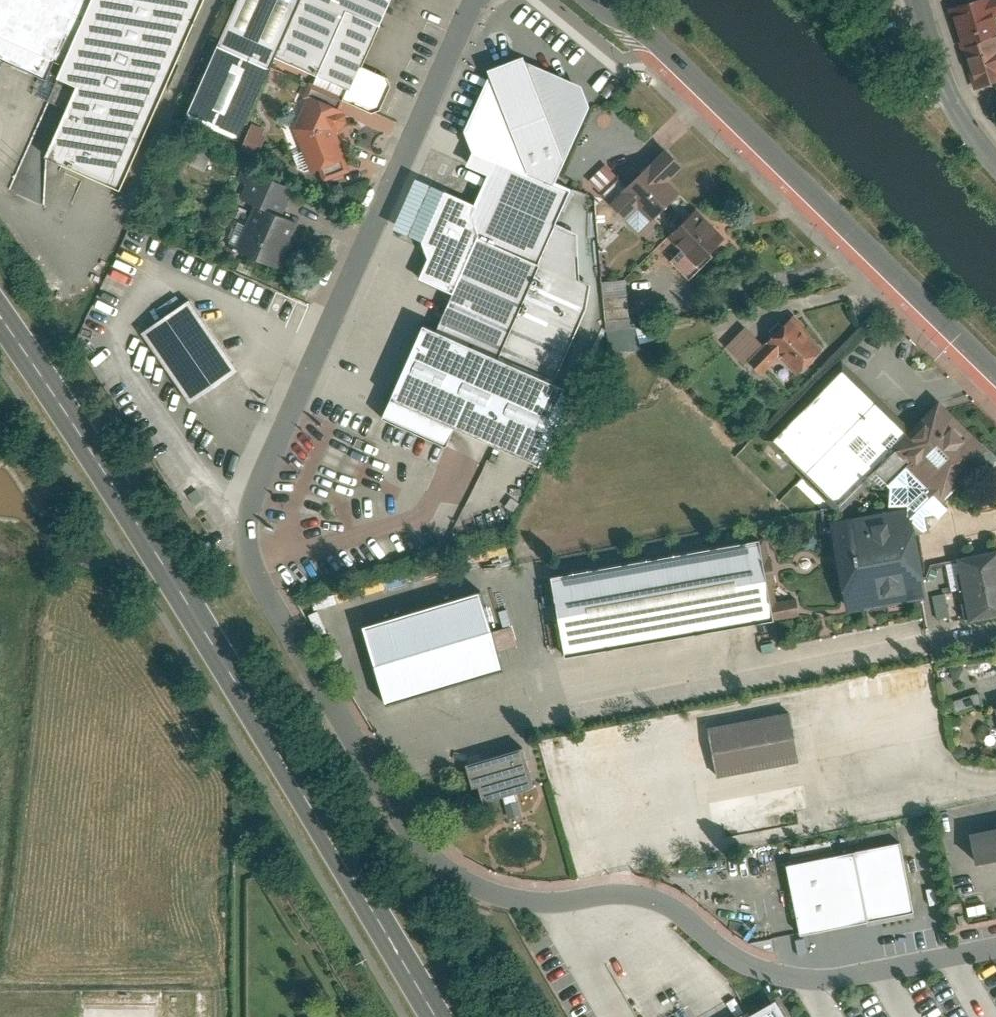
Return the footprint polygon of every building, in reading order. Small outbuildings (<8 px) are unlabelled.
[(52,83),(89,0),(0,0),(0,60),(52,83)] [(52,83),(75,95),(45,162),(118,197),(202,0),(89,0),(52,83)] [(184,116),(237,139),(267,69),(296,0),(233,0),(184,116)] [(267,69),(367,112),(379,108),(389,85),(387,77),(362,67),(391,0),(296,0),(267,69)] [(949,9),(974,86),(995,79),(995,0),(978,0),(949,9)] [(520,58),(484,71),(486,78),(461,134),(468,150),(555,186),(588,109),(580,86),(520,58)] [(343,110),(305,95),(292,130),(309,172),(319,168),(324,181),(347,171),(342,159),(344,158),(334,132),(343,129),(345,122),(344,115),(341,114),(343,110)] [(259,151),(264,126),(247,123),(242,149),(259,151)] [(555,186),(468,150),(461,167),(483,177),(471,204),(441,190),(418,244),(425,260),(417,280),(450,294),(433,334),(552,387),(585,311),(589,286),(579,282),(576,234),(553,224),(567,192),(555,186)] [(677,193),(650,165),(625,190),(652,218),(677,193)] [(294,195),(253,176),(241,202),(257,210),(239,249),(279,267),(299,225),(283,218),(294,195)] [(724,238),(697,210),(672,235),(699,263),(724,238)] [(235,374),(187,303),(140,334),(189,405),(235,374)] [(821,347),(794,319),(769,344),(796,371),(821,347)] [(433,334),(419,327),(385,401),(538,470),(571,396),(552,387),(433,334)] [(869,473),(908,430),(843,371),(772,448),(837,507),(869,473)] [(935,401),(908,430),(869,473),(884,487),(907,462),(943,496),(987,448),(935,401)] [(911,516),(830,529),(845,618),(926,605),(911,516)] [(758,542),(549,575),(561,653),(770,621),(758,542)] [(956,562),(968,625),(995,621),(995,555),(956,562)] [(476,595),(359,629),(382,708),(499,674),(476,595)] [(978,694),(952,700),(955,709),(981,703),(978,694)] [(720,779),(799,766),(791,718),(712,732),(720,779)] [(524,747),(467,765),(472,782),(481,780),(488,800),(536,785),(524,747)] [(975,840),(980,868),(995,866),(995,837),(975,840)] [(796,934),(910,913),(898,846),(784,867),(796,934)]
